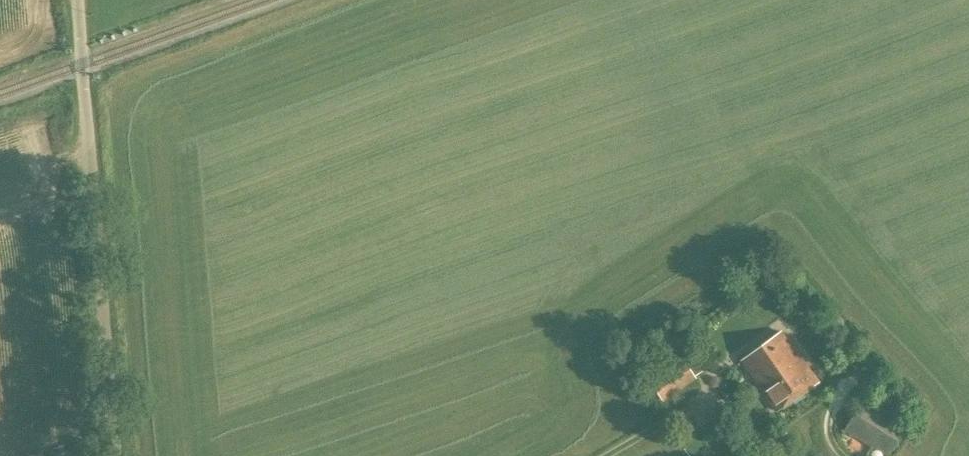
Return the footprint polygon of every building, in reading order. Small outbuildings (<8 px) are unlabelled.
[(740,361),(777,412),(818,383),(781,332),(740,361)] [(662,402),(696,379),(681,357),(647,379),(662,402)] [(843,431),(884,455),(888,455),(907,424),(864,398),(843,431)]
